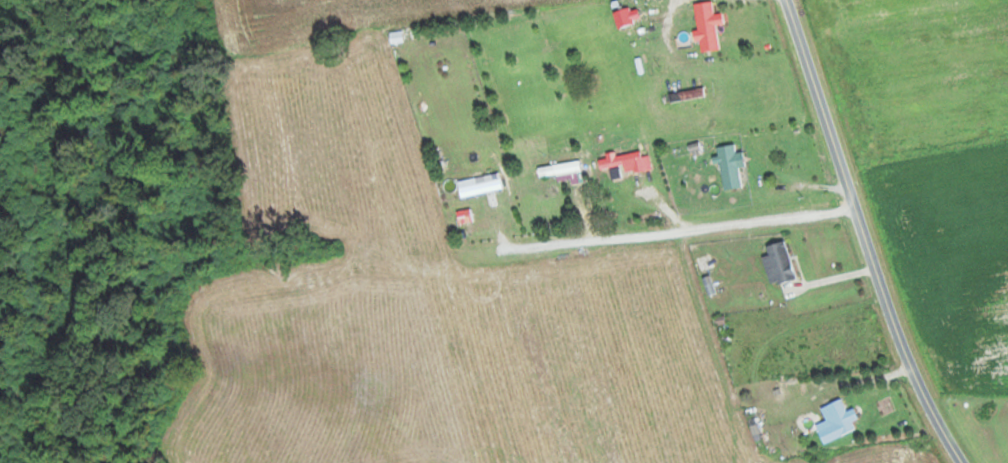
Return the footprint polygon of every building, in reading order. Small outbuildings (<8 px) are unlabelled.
[(713,1),(693,4),(699,51),(719,49),(713,1)] [(619,30),(633,26),(628,8),(614,12),(619,30)] [(745,165),(742,152),(736,153),(734,144),(717,147),(724,189),(742,186),(738,166),(745,165)] [(599,161),(601,170),(632,163),(634,172),(652,169),(648,151),(599,161)] [(537,166),(539,177),(572,173),(573,183),(583,182),(580,161),(537,166)] [(461,198),(502,189),(500,178),(459,187),(461,198)] [(786,240),(767,245),(777,283),(796,278),(786,240)] [(855,429),(841,398),(828,405),(841,435),(855,429)]
